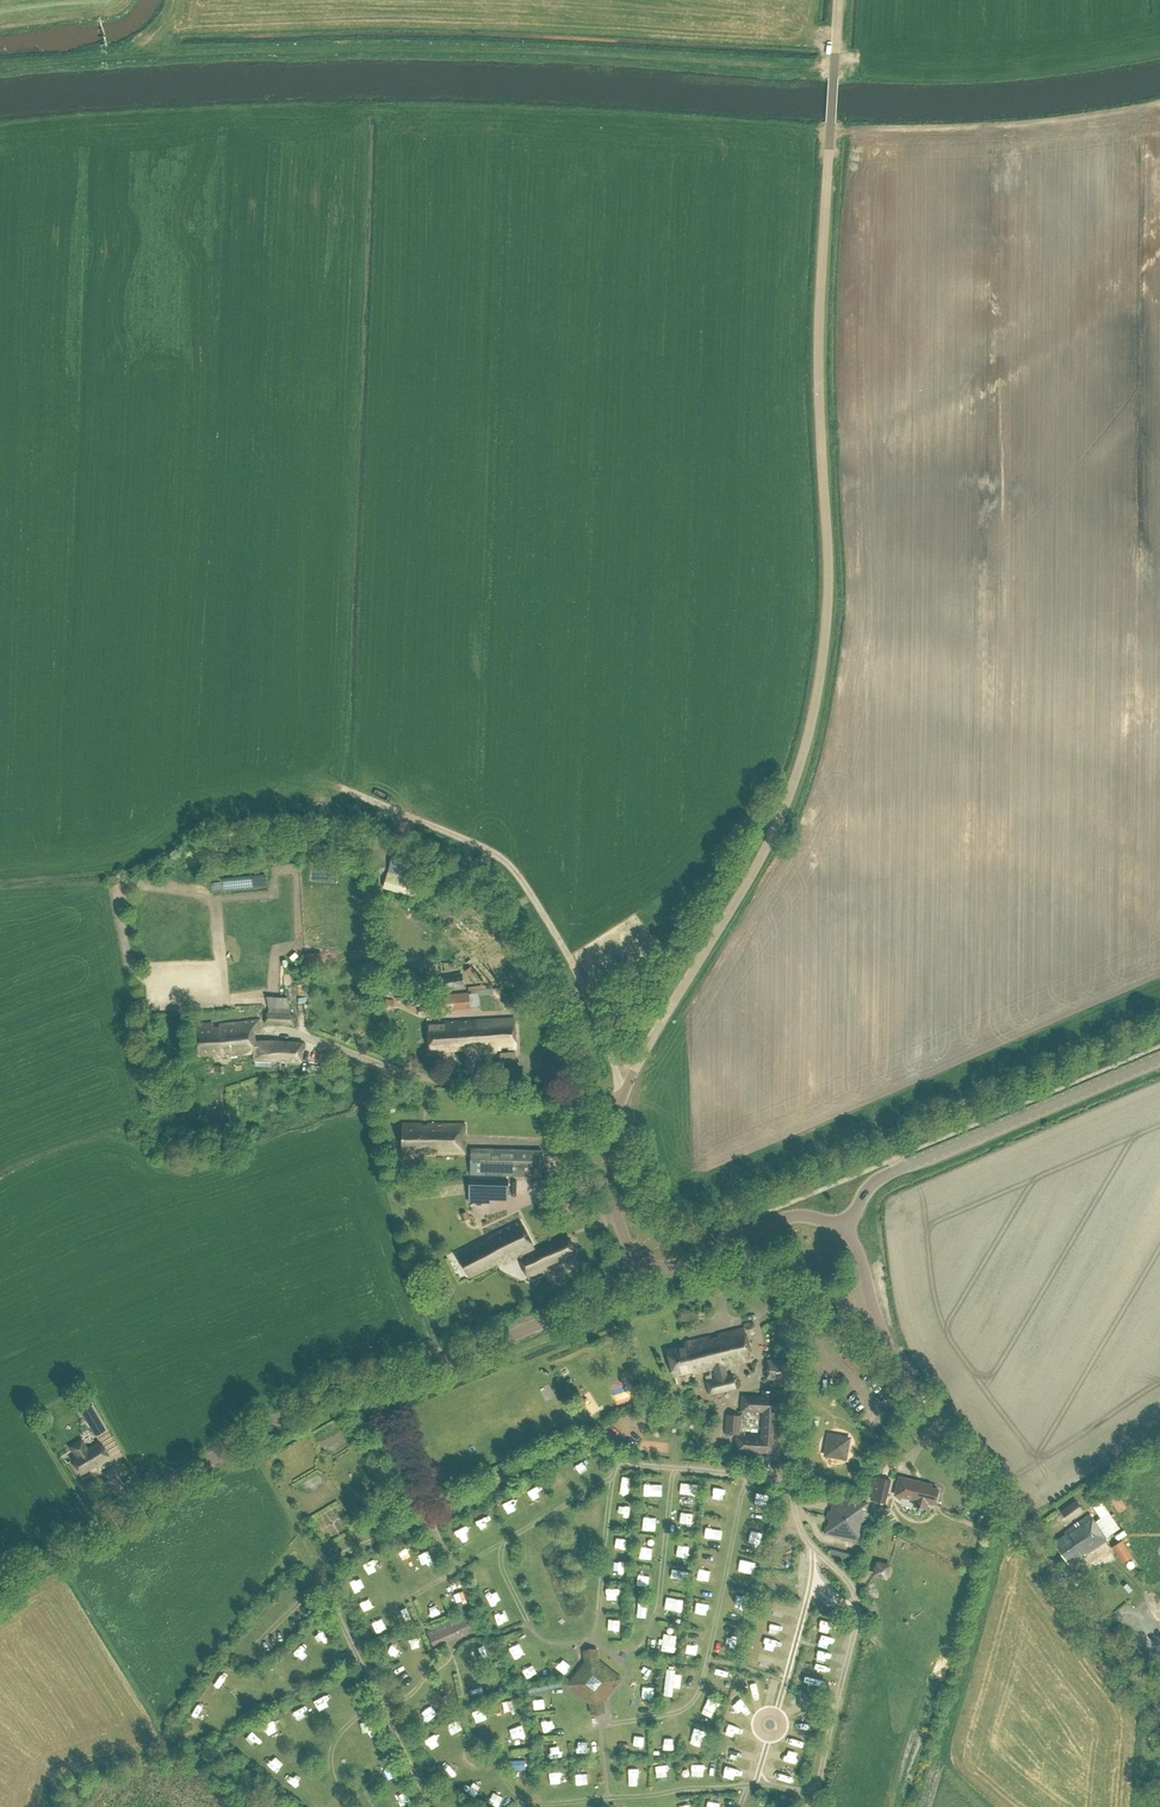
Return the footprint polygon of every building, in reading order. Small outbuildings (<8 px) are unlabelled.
[(108,57),(117,50),(113,43),(103,50),(108,57)] [(384,889),(418,899),(423,882),(417,881),(389,872),(384,889)] [(443,974),(444,989),(465,988),(464,972),(443,974)] [(440,995),(440,997),(442,1009),(442,1011),(471,1008),(471,1006),(469,994),(469,993),(469,992),(440,995)] [(134,1009),(147,1008),(146,999),(146,998),(133,1000),(134,1009)] [(266,1012),(265,1023),(292,1024),(292,1013),(290,1013),(291,1008),(268,1007),(268,1012),(266,1012)] [(514,1019),(451,1022),(452,1052),(478,1050),(478,1047),(487,1046),(487,1050),(516,1047),(514,1019)] [(261,1030),(261,1020),(220,1025),(220,1029),(214,1029),(213,1024),(195,1026),(198,1056),(215,1054),(215,1057),(256,1053),(255,1061),(302,1062),(303,1044),(256,1041),(250,1040),(250,1032),(261,1030)] [(445,1025),(428,1026),(430,1052),(450,1051),(450,1052),(452,1052),(451,1022),(445,1022),(445,1025)] [(621,1045),(628,1048),(632,1040),(625,1036),(621,1045)] [(403,1153),(418,1153),(428,1153),(428,1155),(465,1155),(464,1124),(403,1124),(403,1153)] [(470,1175),(541,1177),(542,1151),(471,1149),(470,1175)] [(470,1179),(469,1202),(490,1203),(490,1200),(507,1201),(508,1180),(470,1179)] [(459,1213),(464,1220),(469,1217),(465,1210),(459,1213)] [(524,1257),(523,1254),(534,1249),(520,1222),(488,1238),(489,1240),(458,1255),(469,1277),(502,1261),(504,1264),(520,1256),(529,1279),(545,1272),(543,1268),(577,1254),(571,1238),(524,1257)] [(436,1254),(428,1257),(436,1273),(443,1269),(436,1254)] [(699,1313),(682,1313),(682,1322),(699,1322),(699,1313)] [(727,1376),(725,1365),(752,1358),(744,1327),(684,1343),(684,1345),(667,1350),(673,1375),(691,1371),(691,1374),(713,1368),(716,1379),(707,1381),(710,1393),(735,1387),(732,1375),(727,1376)] [(844,1360),(856,1374),(865,1366),(852,1352),(844,1360)] [(768,1360),(767,1378),(784,1379),(785,1361),(768,1360)] [(745,1436),(735,1436),(734,1451),(778,1454),(781,1409),(785,1410),(786,1394),(775,1393),(775,1391),(762,1390),(762,1396),(741,1394),(740,1411),(762,1413),(760,1434),(745,1433),(745,1436)] [(79,1406),(91,1399),(87,1392),(75,1399),(79,1406)] [(676,1406),(673,1395),(665,1397),(668,1408),(676,1406)] [(660,1401),(649,1400),(649,1408),(659,1408),(660,1401)] [(81,1411),(95,1435),(104,1430),(89,1406),(81,1411)] [(725,1433),(739,1434),(741,1418),(726,1416),(725,1433)] [(707,1421),(707,1440),(720,1440),(721,1421),(707,1421)] [(828,1464),(828,1437),(805,1436),(804,1464),(828,1464)] [(69,1445),(76,1457),(71,1459),(80,1474),(94,1465),(95,1467),(109,1459),(99,1442),(88,1448),(81,1437),(69,1445)] [(629,1453),(638,1453),(638,1443),(629,1443),(629,1453)] [(876,1476),(870,1499),(886,1503),(892,1479),(876,1476)] [(529,1482),(533,1490),(544,1485),(541,1477),(529,1482)] [(935,1504),(938,1490),(931,1488),(931,1485),(900,1477),(895,1495),(916,1500),(914,1506),(919,1507),(919,1508),(921,1508),(921,1507),(926,1509),(927,1502),(935,1504)] [(1110,1500),(1118,1512),(1126,1507),(1118,1494),(1110,1500)] [(825,1533),(853,1538),(861,1540),(867,1503),(831,1496),(830,1504),(833,1505),(832,1512),(829,1511),(827,1519),(831,1519),(829,1526),(826,1525),(825,1533)] [(1060,1511),(1068,1522),(1083,1510),(1075,1500),(1060,1511)] [(1069,1563),(1088,1549),(1090,1551),(1107,1540),(1105,1537),(1119,1528),(1109,1512),(1095,1521),(1090,1514),(1064,1531),(1066,1533),(1054,1541),(1069,1563)] [(622,1528),(620,1542),(627,1543),(630,1529),(622,1528)] [(1133,1555),(1126,1546),(1116,1553),(1123,1562),(1133,1555)] [(621,1560),(630,1560),(629,1550),(621,1551),(621,1560)] [(829,1555),(851,1559),(852,1554),(830,1550),(829,1555)] [(877,1559),(872,1574),(888,1578),(892,1563),(877,1559)] [(864,1578),(869,1573),(860,1565),(851,1574),(858,1581),(862,1576),(864,1578)] [(459,1590),(466,1586),(460,1575),(454,1578),(459,1590)] [(677,1579),(675,1587),(690,1591),(692,1582),(677,1579)] [(753,1579),(750,1592),(759,1594),(762,1581),(753,1579)] [(674,1614),(688,1615),(689,1608),(675,1606),(674,1614)] [(465,1621),(463,1615),(427,1631),(432,1643),(433,1642),(433,1641),(443,1636),(444,1639),(453,1635),(452,1633),(459,1630),(459,1631),(460,1630),(458,1625),(465,1621)] [(379,1645),(373,1647),(378,1661),(384,1659),(379,1645)] [(666,1647),(665,1658),(672,1659),(673,1647),(666,1647)] [(585,1661),(567,1685),(590,1703),(591,1710),(604,1709),(603,1702),(621,1678),(598,1660),(597,1652),(585,1654),(585,1661)] [(215,1680),(232,1693),(241,1682),(223,1670),(215,1680)] [(653,1703),(655,1693),(661,1694),(664,1677),(646,1674),(642,1701),(653,1703)] [(197,1705),(214,1718),(222,1707),(205,1695),(197,1705)] [(185,1700),(177,1712),(199,1725),(206,1714),(185,1700)] [(627,1740),(614,1740),(614,1753),(627,1753),(627,1740)]
